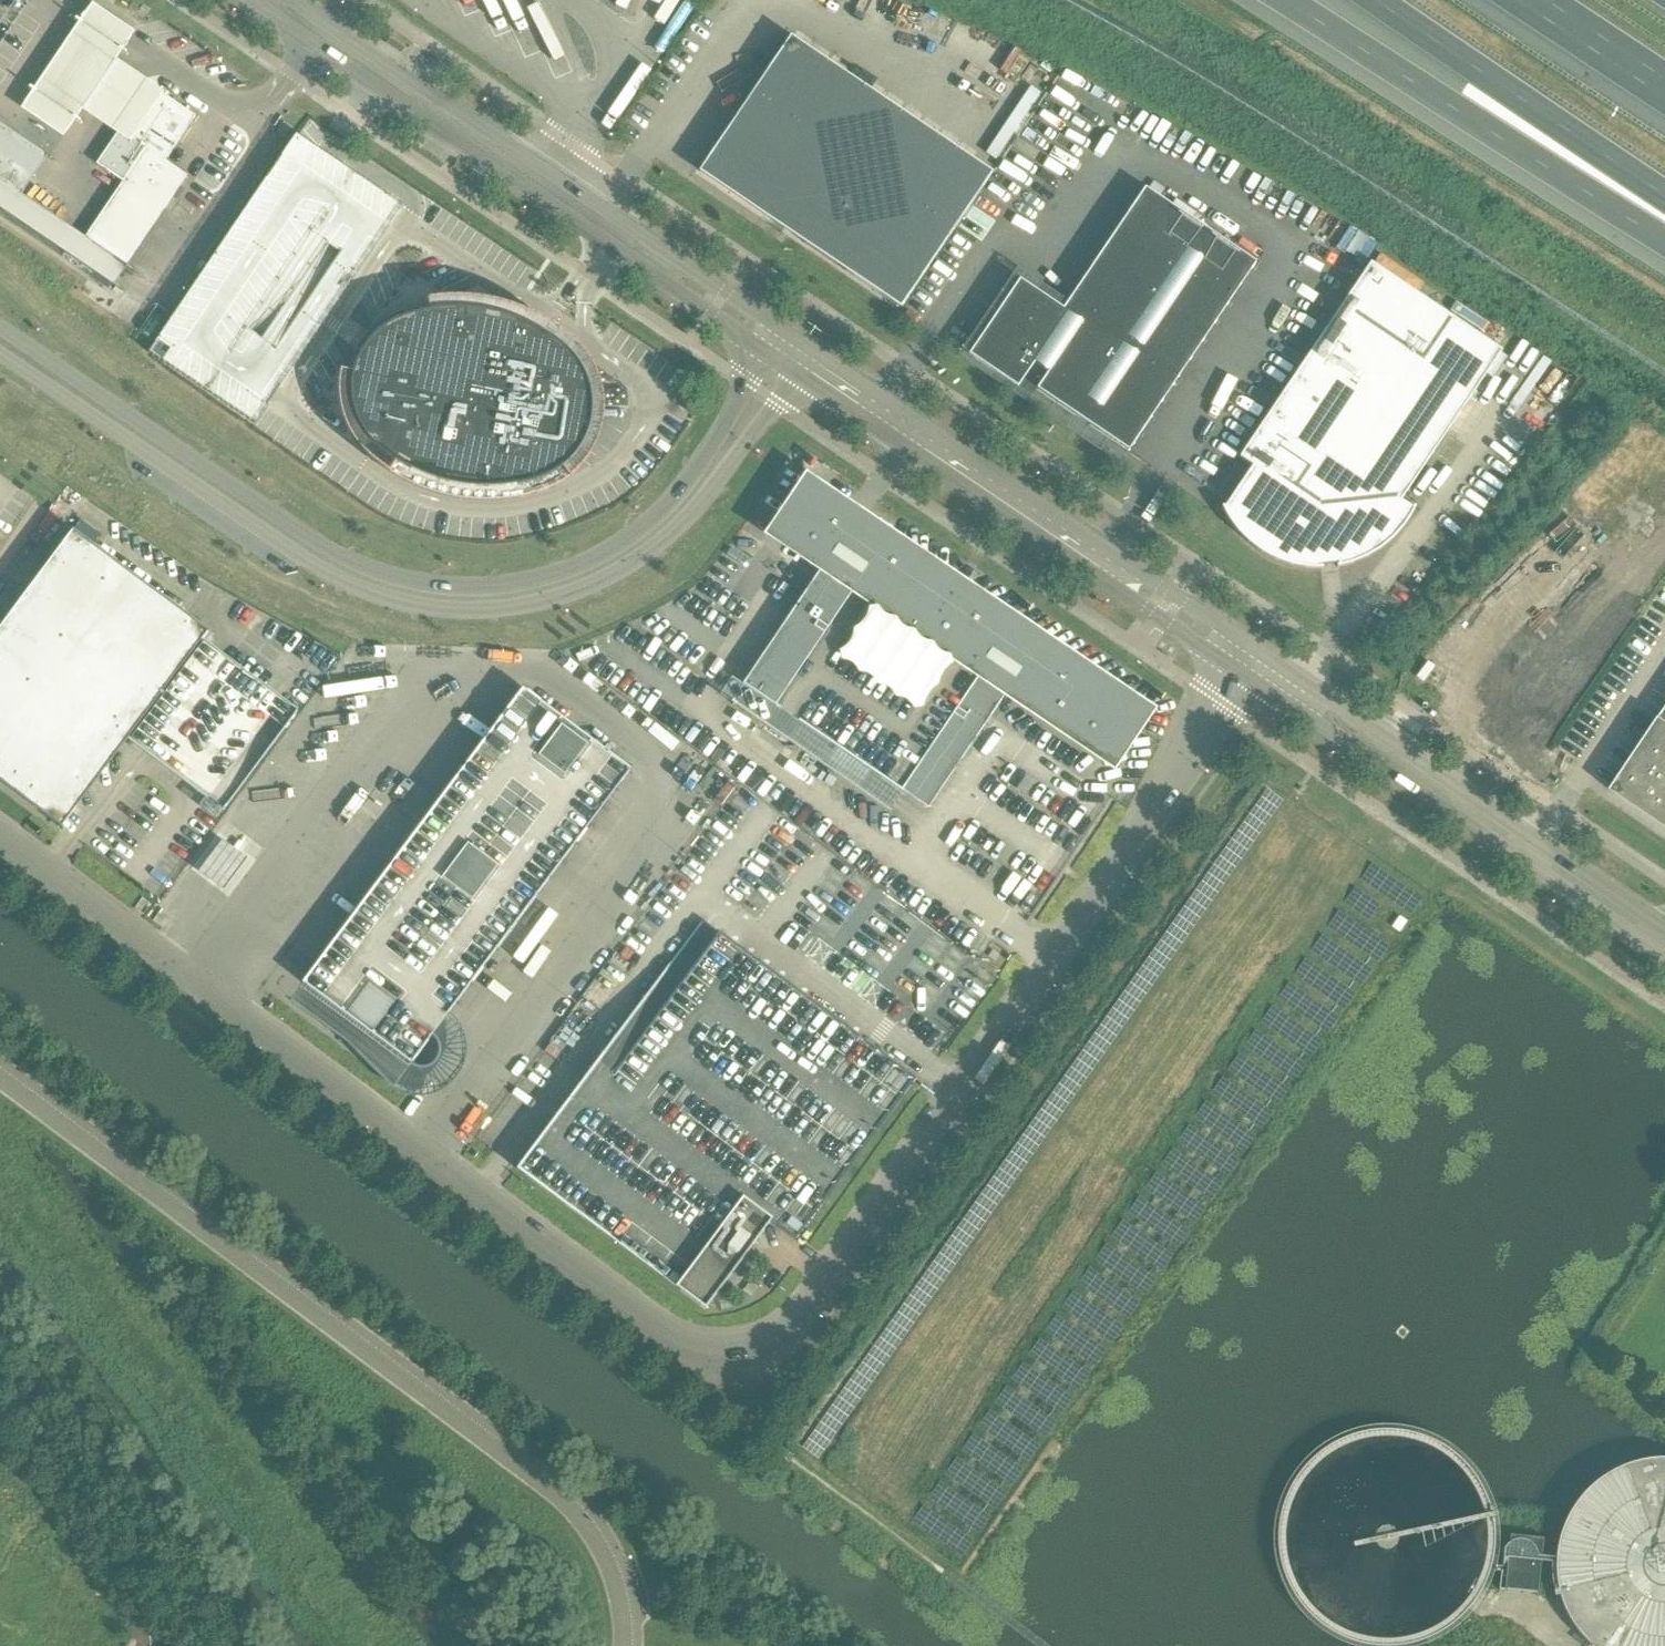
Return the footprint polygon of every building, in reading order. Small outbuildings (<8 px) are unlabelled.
[(133,36),(92,8),(50,69),(19,113),(63,143),(83,116),(114,137),(149,85),(117,63),(133,36)] [(845,271),(900,308),(992,173),(790,37),(705,171),(806,240),(804,243),(836,265),(839,261),(848,267),(845,271)] [(175,194),(185,179),(187,176),(172,166),(165,161),(195,116),(163,94),(159,92),(149,85),(118,131),(114,137),(96,164),(122,182),(125,184),(150,200),(164,210),(165,209),(173,197),(175,194)] [(276,132),(285,137),(292,127),(283,121),(276,132)] [(106,287),(113,285),(114,285),(115,284),(119,278),(127,266),(92,242),(87,239),(85,237),(79,234),(79,233),(52,215),(35,203),(29,200),(22,194),(33,178),(34,176),(39,168),(48,156),(0,124),(0,216),(106,287)] [(254,429),(401,211),(295,140),(156,345),(148,357),(254,429)] [(87,239),(127,266),(164,210),(125,184),(87,239)] [(1036,389),(1128,451),(1256,262),(1144,187),(1062,309),(1019,280),(969,355),(1017,387),(1028,371),(1042,380),(1036,389)] [(1252,466),(1226,504),(1224,507),(1223,506),(1221,507),(1225,514),(1228,519),(1231,524),(1235,529),(1239,533),(1243,538),(1247,542),(1252,546),(1257,550),(1262,553),(1268,556),(1273,559),(1279,561),(1285,563),(1291,565),(1297,567),(1303,568),(1309,568),(1315,569),(1320,569),(1322,569),(1322,567),(1320,567),(1320,566),(1338,564),(1338,565),(1336,565),(1336,567),(1342,566),(1348,564),(1354,562),(1363,559),(1369,556),(1374,553),(1379,550),(1385,545),(1390,541),(1394,537),(1398,532),(1402,528),(1406,523),(1409,518),(1412,512),(1415,507),(1413,506),(1412,508),(1401,500),(1501,351),(1370,262),(1239,457),(1252,466)] [(376,334),(371,339),(368,343),(365,347),(362,352),(359,356),(357,361),(356,363),(354,368),(352,373),(351,378),(351,382),(350,387),(350,392),(351,398),(352,404),(353,409),(354,414),(356,419),(358,424),(361,429),(363,433),(366,438),(370,442),(373,446),(377,450),(381,453),(386,456),(385,457),(388,459),(395,463),(401,467),(408,471),(415,474),(422,478),(429,480),(437,483),(442,485),(450,487),(457,488),(465,489),(473,490),(482,490),(489,490),(497,490),(505,489),(513,488),(520,487),(528,485),(535,483),(539,481),(544,480),(549,477),(553,475),(558,472),(562,469),(566,466),(570,462),(573,458),(576,454),(579,450),(582,445),(584,440),(587,434),(588,431),(589,427),(590,422),(591,417),(591,412),(591,406),(591,401),(590,396),(589,391),(588,386),(586,381),(584,376),(581,371),(575,363),(572,358),(568,355),(565,351),(560,347),(554,342),(548,338),(541,334),(537,332),(529,327),(521,323),(512,319),(505,317),(497,315),(490,313),(482,312),(473,310),(465,310),(457,310),(449,310),(442,310),(434,311),(427,312),(419,314),(408,317),(403,319),(398,320),(393,323),(389,325),(384,328),(380,331),(376,334)] [(1215,495),(1224,501),(1244,471),(1235,466),(1215,495)] [(1096,758),(1123,718),(1136,699),(859,512),(822,487),(783,546),(806,562),(820,571),(742,685),(747,687),(734,705),(889,810),(901,792),(927,810),(1004,695),(1096,758)] [(0,629),(0,783),(62,829),(209,632),(72,530),(71,532),(72,532),(0,629)] [(522,689),(447,790),(483,817),(535,856),(555,871),(631,770),(522,689)] [(1635,757),(1664,777),(1664,724),(1660,720),(1635,757)] [(1658,821),(1664,811),(1664,777),(1635,757),(1611,792),(1613,793),(1615,792),(1630,802),(1630,803),(1631,803),(1648,814),(1648,815),(1649,816),(1650,815),(1658,821)] [(408,841),(402,851),(437,877),(491,918),(510,931),(555,871),(535,856),(483,817),(447,790),(421,824),(420,823),(407,840),(408,841)] [(402,851),(334,942),(370,969),(442,1022),(446,1016),(510,931),(491,918),(437,877),(402,851)] [(169,920),(158,913),(152,921),(162,928),(169,920)] [(620,1030),(563,1107),(516,1169),(704,1310),(770,1222),(795,1240),(820,1207),(915,1080),(881,1054),(719,933),(718,934),(716,932),(704,923),(703,922),(703,923),(701,921),(641,1003),(620,1030)] [(370,969),(334,942),(298,989),(290,1000),(371,1061),(371,1060),(408,1088),(409,1089),(411,1089),(413,1090),(415,1090),(417,1089),(419,1088),(421,1085),(422,1083),(423,1080),(423,1079),(422,1077),(422,1075),(421,1073),(419,1072),(410,1065),(442,1022),(370,969)] [(987,956),(995,961),(999,955),(992,950),(987,956)] [(742,1291),(750,1297),(758,1287),(750,1281),(742,1291)] [(1654,1464),(1645,1465),(1632,1469),(1623,1472),(1613,1477),(1603,1483),(1589,1495),(1583,1502),(1576,1511),(1572,1517),(1566,1529),(1562,1539),(1559,1550),(1558,1560),(1557,1571),(1558,1582),(1559,1592),(1562,1602),(1566,1613),(1572,1625),(1576,1631),(1588,1645),(1664,1645),(1664,1464),(1654,1464)] [(1505,1590),(1538,1593),(1543,1538),(1509,1535),(1505,1590)]
